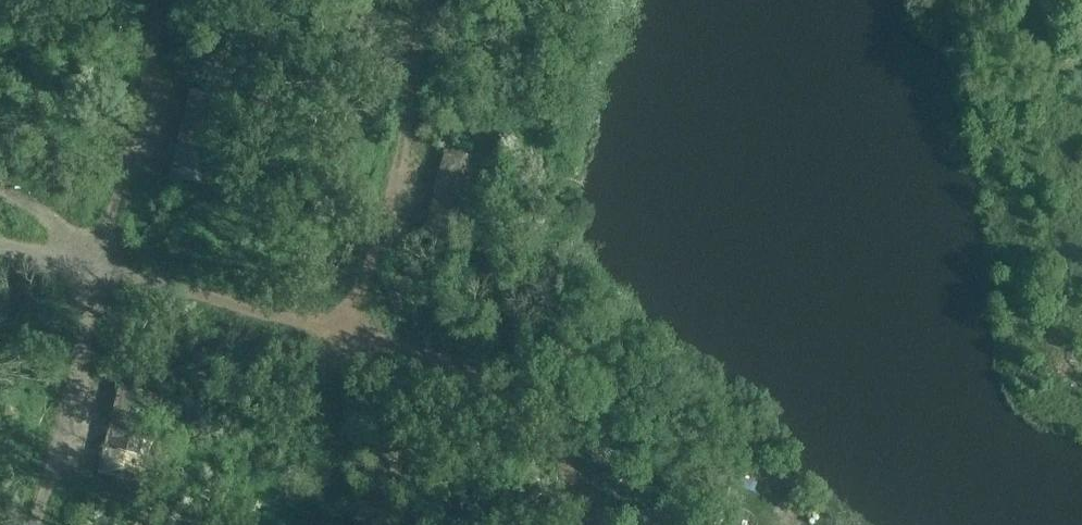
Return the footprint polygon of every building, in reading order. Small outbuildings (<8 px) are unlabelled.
[(170,178),(212,188),(233,102),(191,92),(188,103),(183,125),(177,147),(172,168),(170,178)] [(424,240),(466,251),(487,164),(444,154),(442,166),(436,188),(431,209),(426,230),(424,240)] [(0,178),(0,184),(13,188),(16,177),(1,173),(0,178)] [(1081,337),(1078,337),(1074,338),(1072,339),(1070,341),(1068,343),(1066,345),(1065,347),(1064,350),(1064,353),(1064,355),(1065,358),(1066,360),(1067,363),(1069,365),(1072,367),(1075,368),(1078,369),(1079,379),(1079,381),(1081,381),(1080,369),(1081,369),(1081,365),(1080,365),(1078,365),(1075,364),(1074,363),(1071,362),(1070,360),(1068,357),(1068,355),(1068,352),(1068,350),(1069,347),(1070,345),(1072,343),(1075,342),(1077,341),(1079,341),(1081,341),(1081,337)] [(99,475),(141,485),(161,398),(119,388),(116,400),(111,422),(106,444),(101,465),(99,475)] [(743,511),(719,505),(714,524),(740,524),(743,511)] [(668,520),(626,511),(623,522),(623,524),(667,524),(668,520)]
